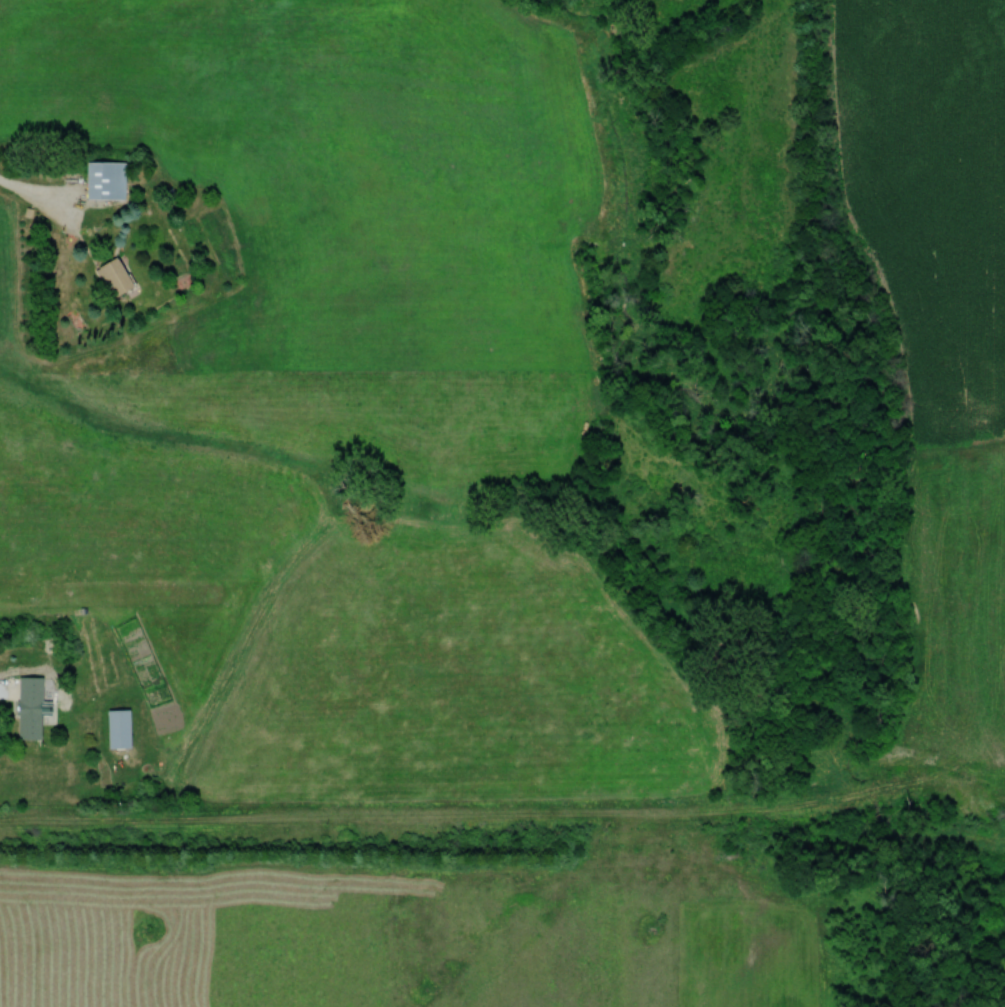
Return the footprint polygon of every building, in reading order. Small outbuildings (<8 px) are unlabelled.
[(86,199),(124,199),(124,162),(86,161),(86,199)] [(114,298),(134,283),(114,257),(94,272),(114,298)] [(17,739),(41,739),(41,677),(18,676),(17,739)] [(108,749),(129,749),(129,710),(108,710),(108,749)]
